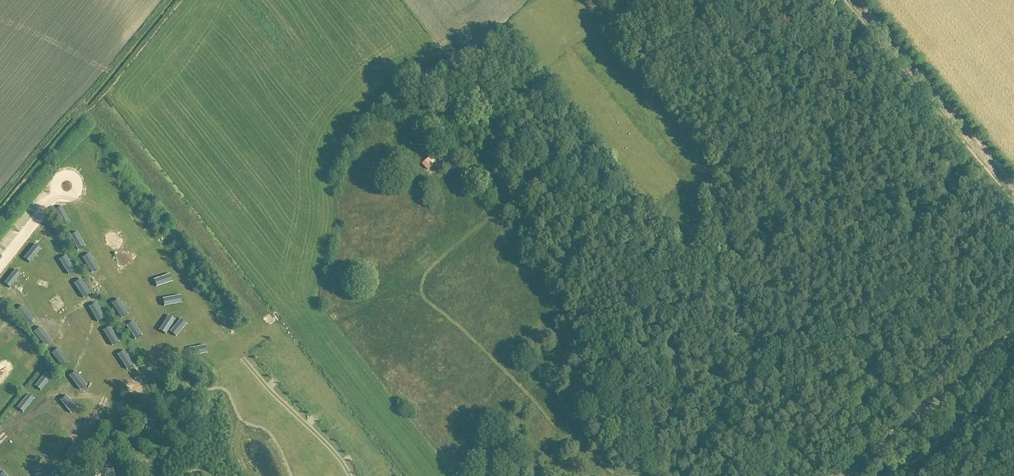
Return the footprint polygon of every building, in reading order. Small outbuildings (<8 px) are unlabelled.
[(14,340),(21,335),(16,326),(8,331),(14,340)] [(27,341),(20,346),(27,355),(34,349),(27,341)] [(31,361),(37,369),(45,363),(38,355),(31,361)] [(66,423),(74,417),(66,403),(57,408),(66,423)]
